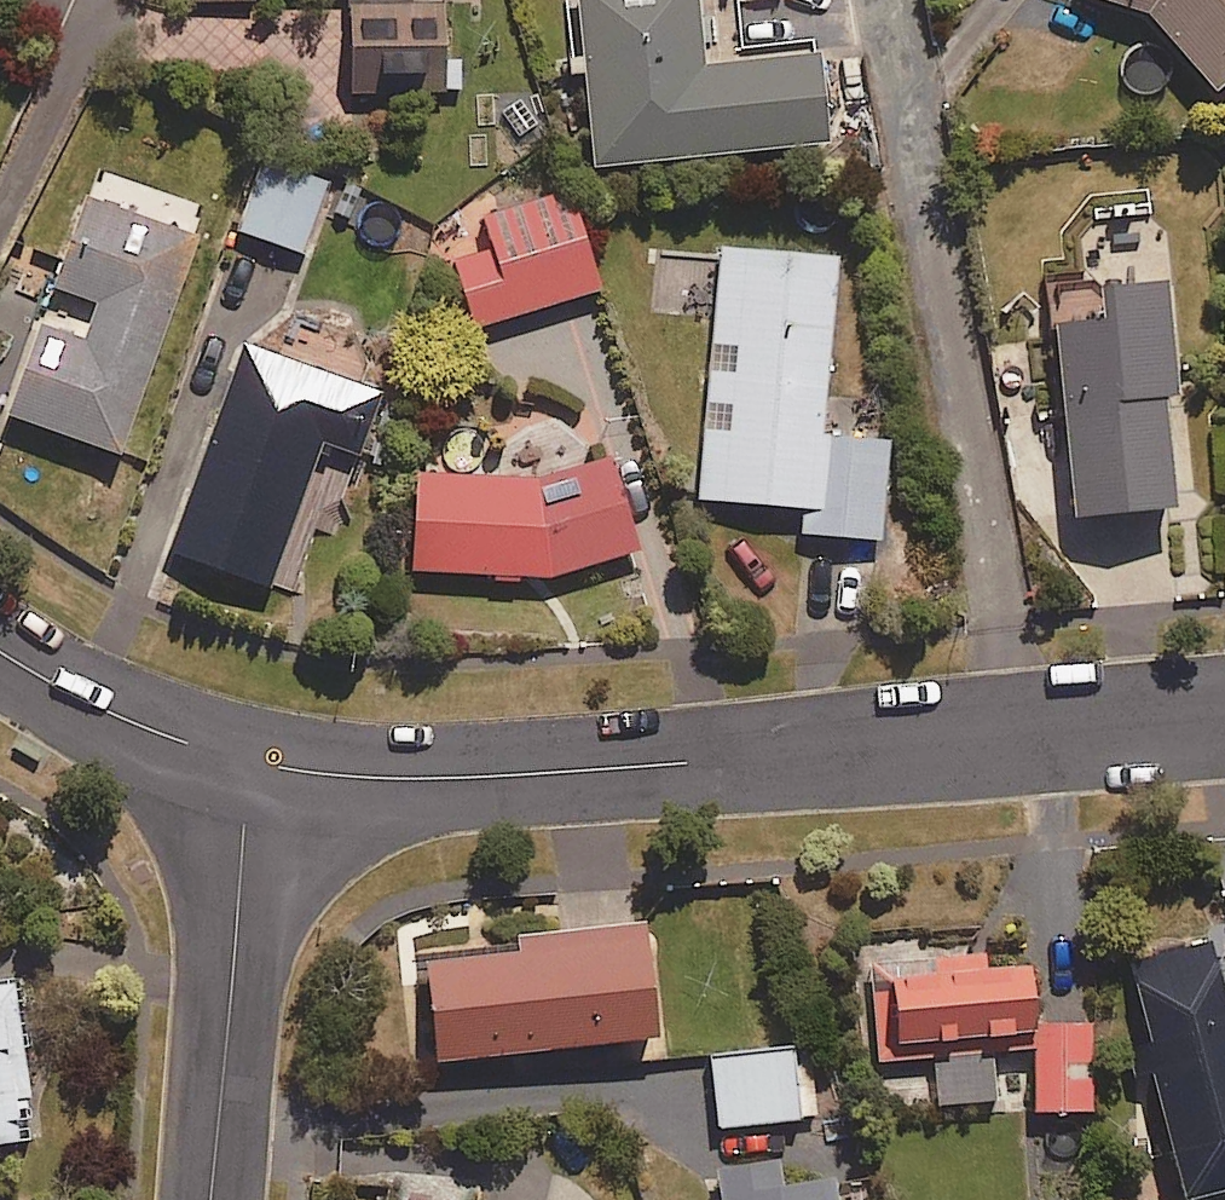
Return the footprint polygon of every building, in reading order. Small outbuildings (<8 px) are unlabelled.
[(352,89),(466,89),(466,55),(453,55),(453,0),(352,0),(352,89)] [(594,167),(834,143),(823,38),(745,46),(740,0),(577,0),(594,167)] [(1147,21),(1209,93),(1224,79),(1224,0),(1096,0),(1147,21)] [(241,230),(308,252),(333,176),(266,154),(241,230)] [(575,188),(445,227),(475,327),(605,288),(575,188)] [(14,412),(125,452),(204,234),(94,194),(14,412)] [(886,538),(892,435),(826,431),(837,253),(719,246),(704,500),(809,507),(807,534),(886,538)] [(1161,515),(1157,398),(1166,397),(1162,285),(1083,288),(1084,320),(1045,322),(1047,370),(1054,370),(1061,519),(1161,515)] [(325,441),(364,454),(386,390),(243,341),(186,511),(290,546),(325,441)] [(646,548),(614,455),(528,472),(419,474),(420,573),(492,573),(492,584),(524,583),(524,579),(524,574),(579,569),(589,567),(646,548)] [(527,951),(433,961),(444,1060),(666,1036),(653,923),(526,937),(527,951)] [(1147,1080),(1175,1199),(1197,1199),(1224,1194),(1224,934),(1189,942),(1190,947),(1123,963),(1141,1043),(1117,1048),(1125,1085),(1147,1080)] [(884,1089),(902,1089),(903,1104),(995,1102),(993,1049),(1009,1048),(1009,1034),(1025,1034),(1023,964),(982,965),(982,949),(942,950),(943,960),(891,961),(867,962),(869,1064),(883,1064),(884,1089)] [(20,985),(0,986),(0,1147),(31,1145),(20,985)] [(1050,1045),(1031,1045),(1033,1114),(1088,1112),(1085,1026),(1049,1027),(1050,1045)] [(717,1124),(804,1121),(802,1048),(710,1051),(710,1065),(658,1066),(659,1087),(716,1085),(717,1124)] [(780,1154),(847,1151),(846,1126),(779,1129),(780,1154)] [(841,1174),(758,1188),(754,1161),(715,1167),(721,1199),(845,1199),(841,1174)] [(412,1191),(410,1199),(453,1199),(412,1191)]
